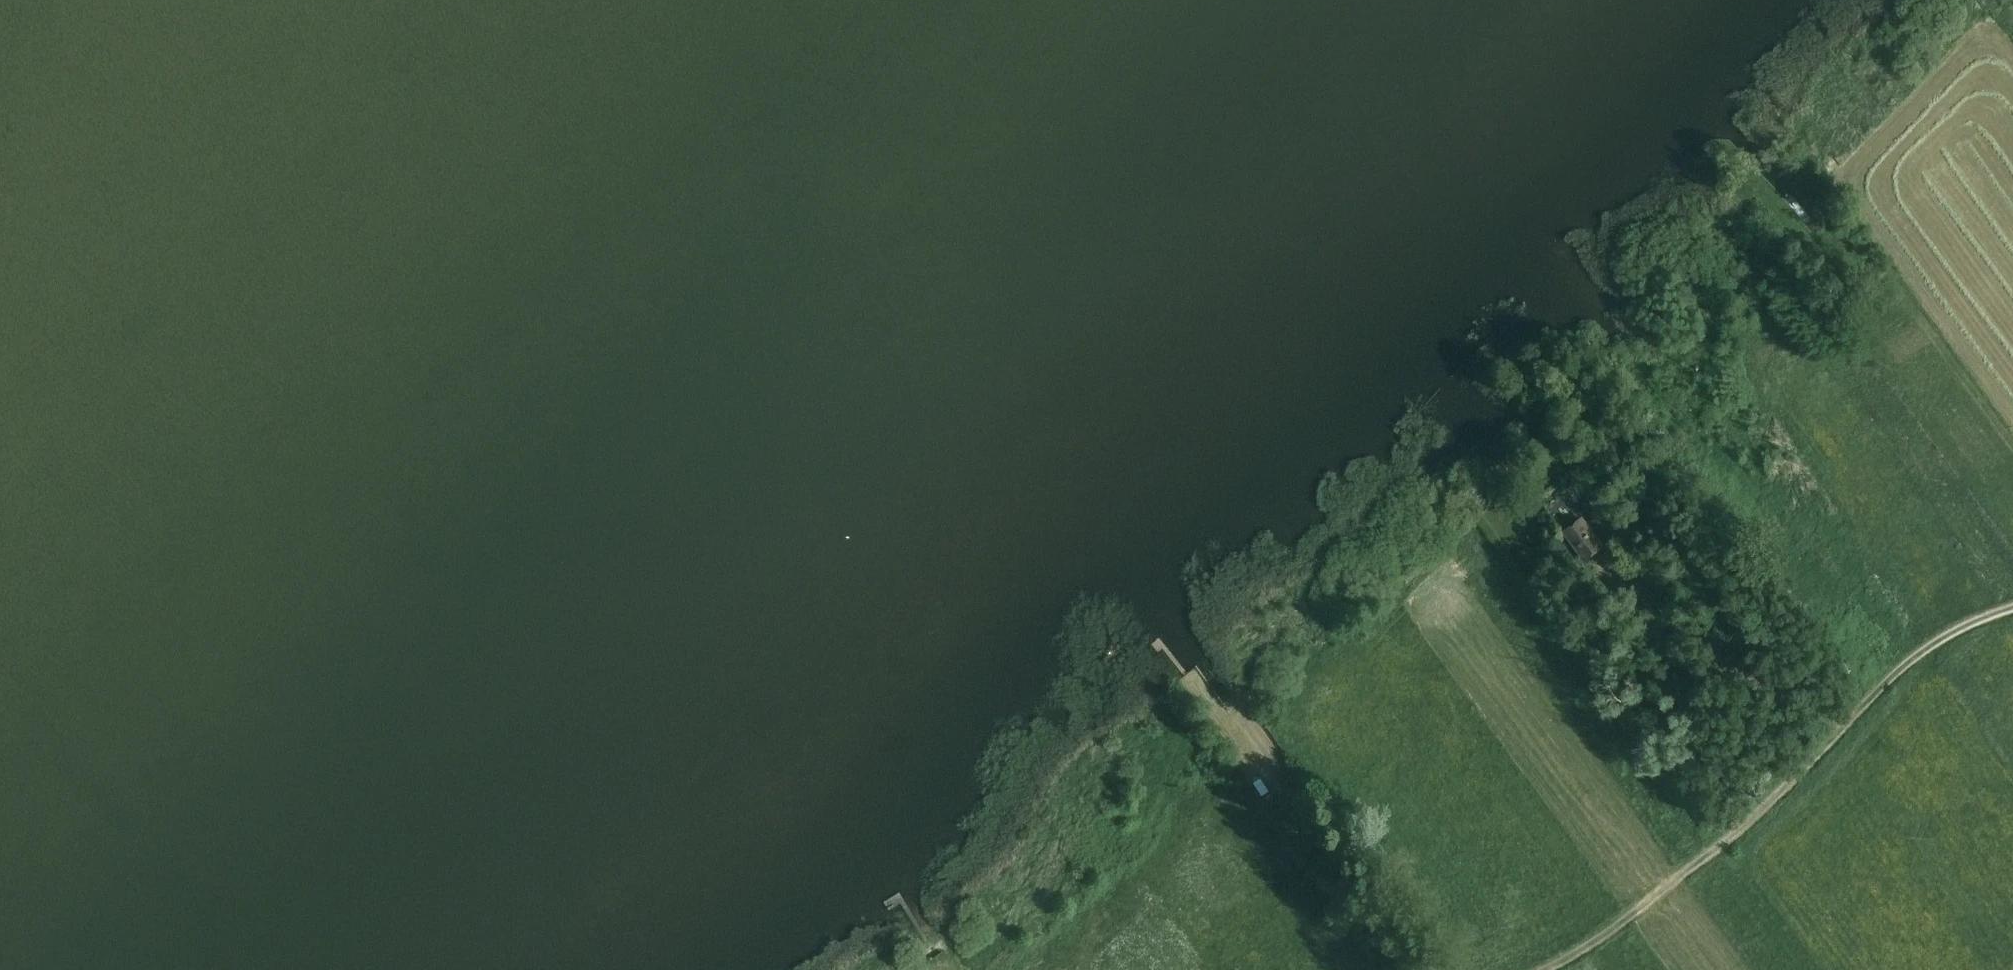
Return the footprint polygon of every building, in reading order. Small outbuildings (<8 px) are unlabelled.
[(1584,562),(1604,546),(1605,546),(1582,516),(1561,532),(1584,562)] [(1273,753),(1262,762),(1273,777),(1284,768),(1273,753)]
